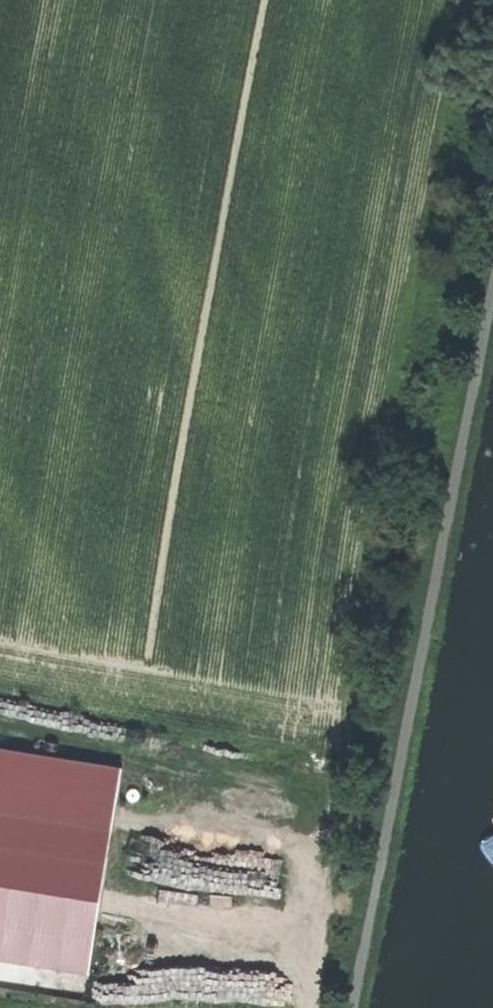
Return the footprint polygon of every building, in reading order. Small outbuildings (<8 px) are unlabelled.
[(0,753),(0,961),(92,976),(125,773),(0,753)]
